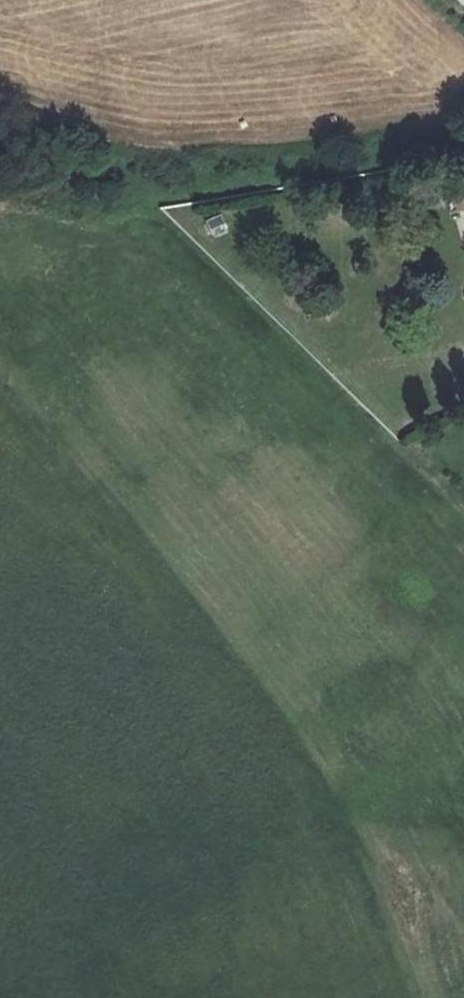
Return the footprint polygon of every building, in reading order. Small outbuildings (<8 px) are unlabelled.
[(448,200),(456,217),(463,214),(463,192),(448,200)]
